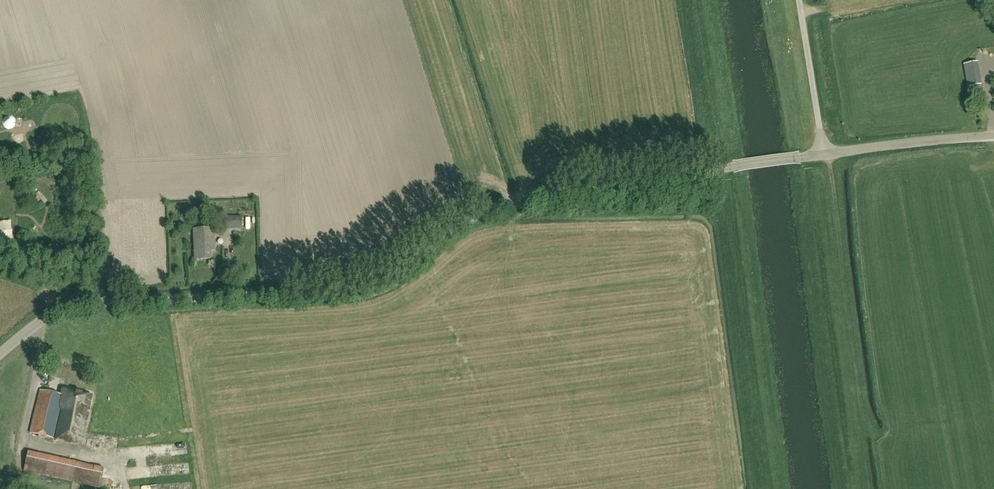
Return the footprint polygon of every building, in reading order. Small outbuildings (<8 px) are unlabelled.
[(972,84),(988,83),(986,59),(971,60),(972,84)] [(226,217),(226,229),(242,229),(242,217),(226,217)] [(193,229),(195,260),(211,259),(211,251),(215,251),(214,237),(217,236),(217,229),(214,229),(214,228),(193,229)] [(81,446),(93,397),(63,390),(62,396),(41,391),(31,433),(81,446)] [(105,437),(104,444),(111,446),(112,439),(105,437)] [(28,451),(27,455),(26,458),(23,472),(53,478),(57,458),(28,451)]
